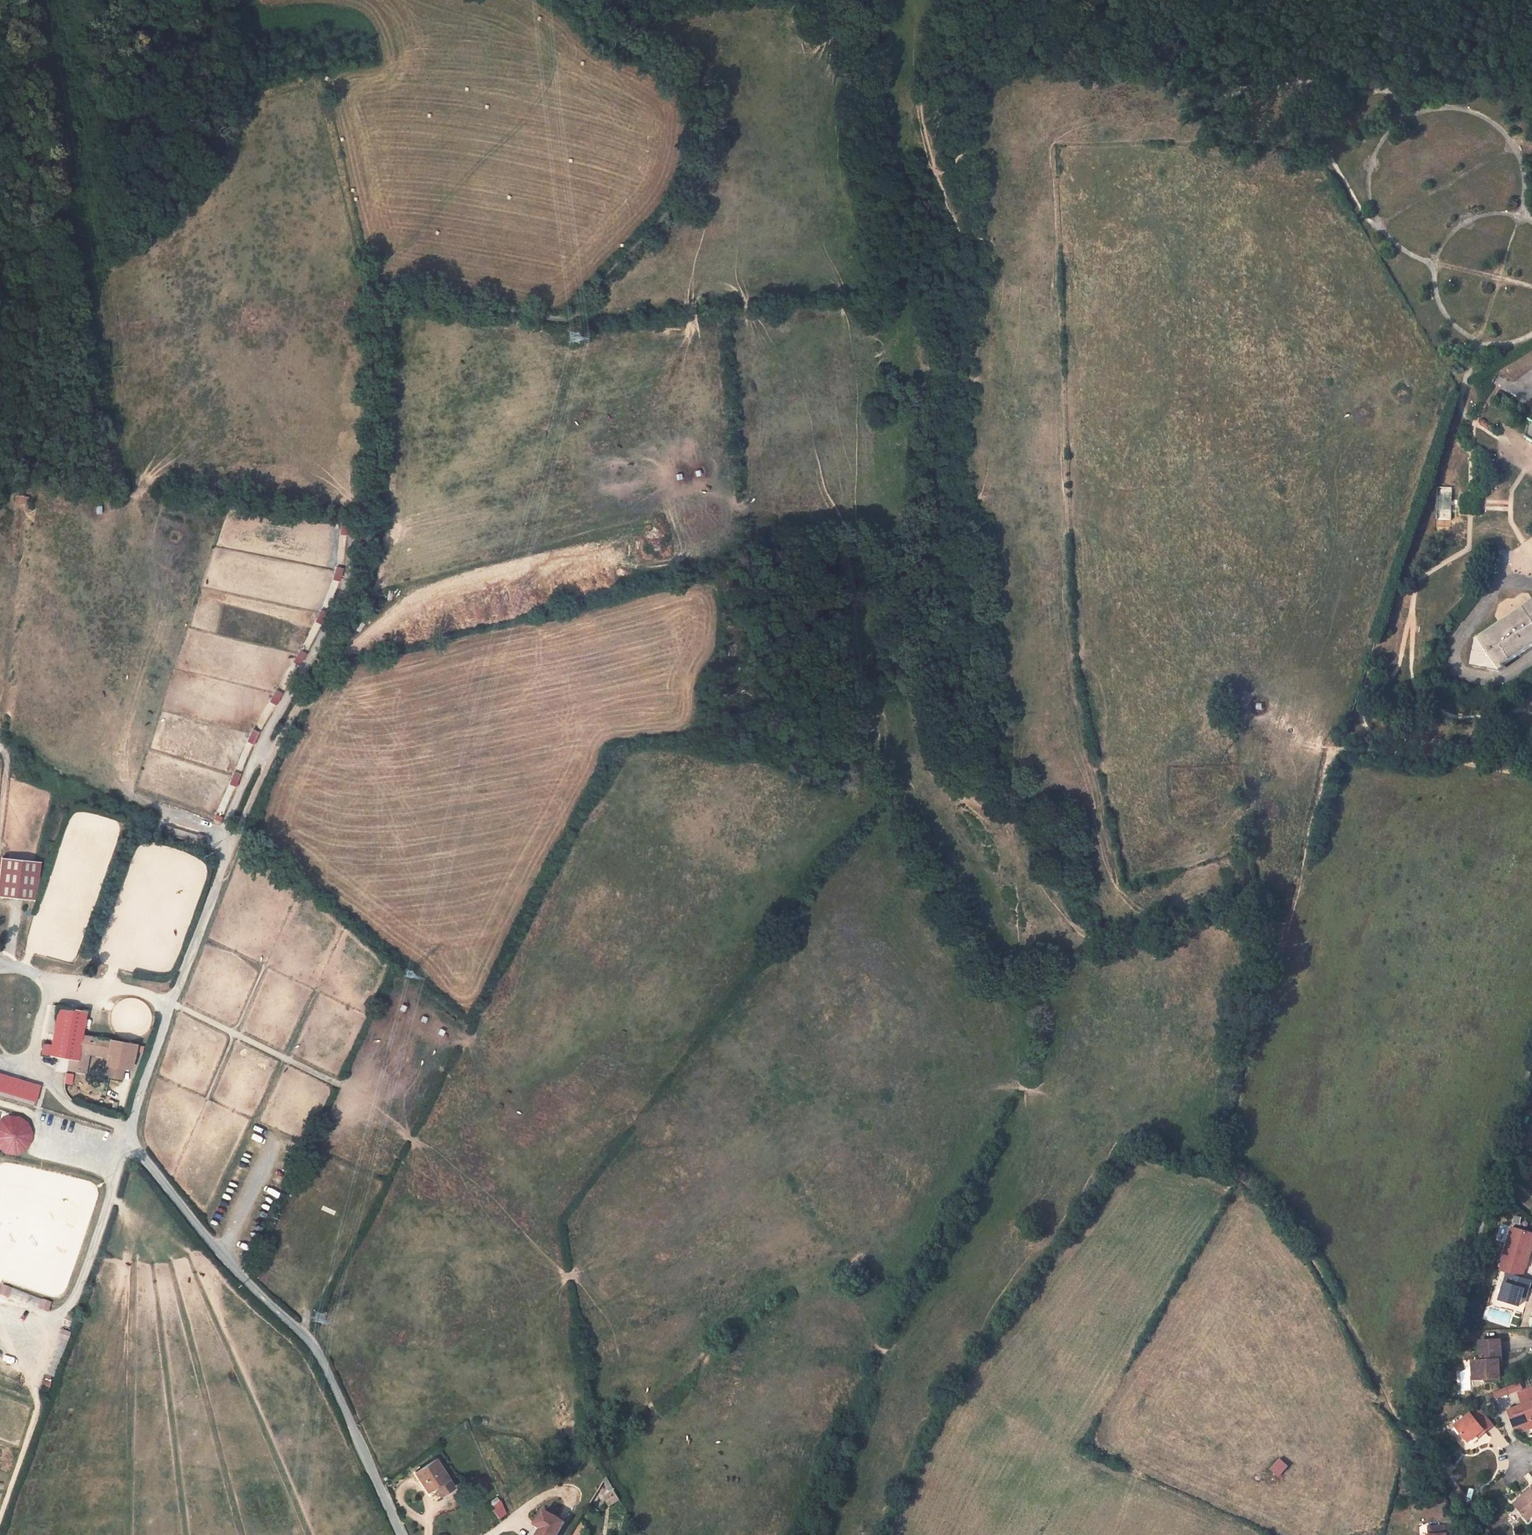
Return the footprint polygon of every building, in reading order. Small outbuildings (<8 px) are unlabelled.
[(1452,489),(1438,489),(1438,519),(1452,519),(1452,489)] [(1477,640),(1473,665),(1478,671),(1501,673),(1508,669),(1507,666),(1531,650),(1531,603),(1477,640)] [(38,898),(39,859),(0,857),(0,897),(38,898)] [(67,1069),(84,1071),(88,1050),(110,1054),(107,1075),(121,1078),(128,1042),(83,1034),(87,1010),(59,1005),(52,1044),(45,1043),(43,1053),(69,1059),(67,1069)] [(0,1073),(0,1080),(38,1091),(40,1085),(0,1073)] [(0,1080),(0,1089),(36,1100),(38,1091),(0,1080)] [(1502,1260),(1526,1267),(1531,1247),(1530,1247),(1531,1239),(1531,1232),(1513,1226),(1502,1260)] [(1502,1260),(1499,1269),(1506,1271),(1511,1273),(1523,1277),(1526,1267),(1502,1260)] [(1505,1282),(1500,1299),(1519,1305),(1525,1288),(1529,1289),(1531,1279),(1523,1277),(1511,1273),(1508,1283),(1505,1282)] [(51,1303),(2,1284),(0,1290),(0,1294),(47,1312),(51,1303)] [(1503,1361),(1503,1340),(1484,1340),(1484,1361),(1480,1361),(1480,1379),(1500,1380),(1500,1361),(1503,1361)] [(1519,1393),(1523,1403),(1524,1407),(1521,1408),(1520,1404),(1511,1408),(1514,1417),(1511,1418),(1515,1428),(1523,1424),(1525,1430),(1531,1427),(1531,1388),(1519,1393)] [(1472,1412),(1456,1425),(1469,1441),(1477,1435),(1484,1429),(1486,1431),(1494,1425),(1482,1410),(1475,1416),(1472,1412)] [(1477,1435),(1479,1437),(1486,1431),(1484,1429),(1477,1435)] [(445,1493),(454,1487),(436,1459),(415,1472),(427,1491),(435,1486),(439,1484),(445,1493)] [(1282,1459),(1272,1470),(1280,1477),(1290,1466),(1282,1459)] [(435,1486),(440,1496),(445,1493),(439,1484),(435,1486)] [(1522,1492),(1524,1495),(1531,1489),(1531,1488),(1530,1486),(1522,1492)] [(614,1489),(603,1495),(609,1506),(620,1500),(614,1489)] [(1515,1503),(1528,1518),(1531,1515),(1531,1489),(1524,1495),(1515,1503)] [(501,1501),(493,1508),(500,1519),(507,1514),(501,1501)] [(566,1518),(546,1505),(535,1521),(540,1525),(539,1527),(534,1534),(554,1534),(566,1518)] [(539,1527),(533,1523),(526,1533),(529,1534),(534,1534),(539,1527)] [(1429,1524),(1429,1532),(1428,1532),(1428,1534),(1448,1534),(1448,1531),(1446,1531),(1445,1523),(1429,1524)]
